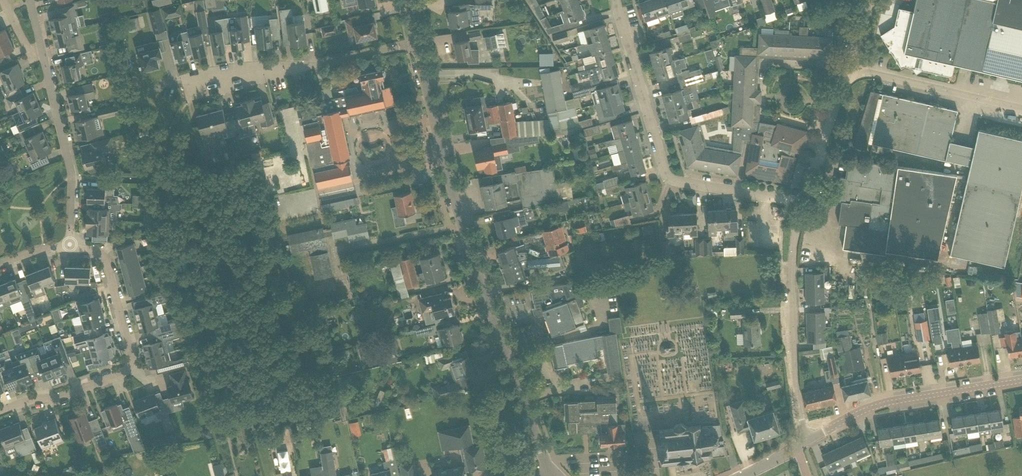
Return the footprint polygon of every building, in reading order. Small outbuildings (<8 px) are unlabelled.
[(315,12),(329,9),(327,0),(313,0),(315,12)] [(491,9),(491,0),(475,0),(475,8),(491,9)] [(563,10),(580,4),(578,0),(560,0),(563,10)] [(653,0),(647,0),(640,2),(646,20),(657,16),(653,0)] [(657,16),(669,12),(666,0),(653,0),(657,16)] [(669,12),(670,12),(672,18),(684,14),(682,7),(679,0),(666,0),(669,12)] [(698,8),(706,6),(704,0),(695,0),(698,8)] [(707,10),(709,16),(717,13),(713,0),(704,0),(706,6),(707,10)] [(736,0),(728,0),(730,6),(731,6),(733,11),(738,9),(736,0)] [(738,9),(744,7),(742,2),(743,1),(742,0),(736,0),(738,9)] [(765,13),(763,14),(766,22),(777,18),(774,11),(775,10),(771,0),(760,0),(765,13)] [(795,4),(797,3),(799,10),(806,8),(804,1),(805,0),(794,0),(795,4)] [(898,63),(901,68),(905,66),(914,68),(917,72),(921,69),(934,73),(936,75),(938,73),(950,76),(952,75),(955,64),(1021,80),(1021,0),(916,0),(913,11),(899,8),(895,26),(881,35),(889,49),(889,51),(891,52),(896,60),(896,63),(898,63)] [(453,11),(449,11),(451,26),(461,25),(469,24),(481,22),(480,14),(471,15),(469,3),(462,4),(452,5),(453,11)] [(580,4),(563,10),(560,11),(565,24),(584,17),(584,16),(585,16),(586,14),(584,9),(583,9),(581,4),(580,4)] [(50,20),(53,33),(79,27),(77,20),(78,20),(74,5),(58,9),(60,17),(50,20)] [(539,5),(534,7),(540,19),(545,16),(539,5)] [(164,10),(166,17),(174,15),(173,8),(164,10)] [(280,9),(281,24),(283,34),(290,33),(291,45),(293,45),(294,47),(301,46),(300,44),(307,43),(304,21),(293,22),(291,8),(280,9)] [(159,9),(149,11),(154,33),(165,30),(159,9)] [(208,27),(205,9),(196,11),(199,28),(208,27)] [(236,28),(229,29),(231,38),(230,38),(232,49),(233,49),(233,51),(240,50),(240,48),(245,48),(244,41),(250,40),(250,35),(248,15),(235,16),(236,28)] [(138,16),(127,19),(130,30),(140,28),(138,16)] [(231,38),(229,29),(228,17),(214,20),(216,31),(209,32),(211,44),(213,53),(217,52),(219,53),(221,53),(222,53),(224,52),(225,51),(226,50),(224,39),(230,38),(231,38)] [(255,26),(257,37),(258,47),(260,47),(260,48),(265,48),(265,46),(272,46),(272,40),(281,39),(278,17),(269,18),(264,25),(255,26)] [(347,21),(349,31),(355,29),(357,41),(359,40),(360,42),(362,43),(364,43),(366,42),(368,40),(369,38),(377,36),(375,28),(376,27),(376,25),(374,24),(374,22),(361,25),(360,19),(347,21)] [(322,27),(324,36),(338,33),(336,24),(322,27)] [(559,30),(558,24),(545,28),(548,33),(559,30)] [(584,31),(587,43),(608,37),(604,25),(584,31)] [(788,55),(802,55),(803,26),(799,26),(799,35),(789,34),(788,55)] [(802,55),(816,56),(817,36),(807,35),(807,27),(803,26),(802,55)] [(79,27),(53,33),(56,47),(66,44),(68,52),(85,49),(81,34),(79,27)] [(676,32),(678,36),(684,34),(690,32),(688,28),(676,32)] [(817,36),(816,56),(831,57),(833,28),(827,28),(827,36),(817,36)] [(10,39),(5,29),(0,31),(0,43),(10,39)] [(191,47),(189,35),(187,30),(179,33),(177,37),(178,40),(170,42),(176,62),(178,61),(178,62),(179,63),(184,62),(185,61),(185,59),(188,59),(185,48),(191,47)] [(469,32),(470,40),(481,38),(480,30),(469,32)] [(568,39),(566,31),(552,35),(555,43),(568,39)] [(202,32),(189,35),(191,47),(194,57),(196,57),(197,58),(201,57),(202,55),(207,54),(202,32)] [(486,49),(506,45),(503,32),(484,36),(486,49)] [(692,37),(690,32),(684,34),(678,36),(680,41),(692,37)] [(759,53),(773,54),(774,33),(760,33),(759,47),(759,53)] [(773,54),(788,55),(789,34),(774,33),(773,54)] [(594,54),(611,49),(608,37),(587,43),(584,44),(584,43),(577,45),(579,51),(594,47),(596,53),(594,54)] [(14,49),(10,39),(0,43),(0,56),(14,49)] [(146,51),(138,53),(141,63),(140,64),(140,66),(142,66),(143,71),(144,70),(145,72),(152,70),(151,68),(153,68),(153,66),(159,64),(157,57),(162,56),(161,52),(165,51),(162,39),(153,42),(144,44),(145,46),(146,51)] [(719,39),(710,41),(712,49),(712,50),(716,49),(719,42),(719,39)] [(455,43),(458,59),(467,57),(468,62),(479,62),(479,49),(471,49),(469,40),(455,43)] [(651,52),(654,65),(673,60),(671,53),(673,52),(672,46),(651,52)] [(583,65),(585,69),(614,61),(611,49),(594,54),(596,61),(583,65)] [(79,66),(84,65),(81,53),(65,56),(67,64),(61,66),(65,81),(81,77),(79,66)] [(719,55),(714,57),(715,59),(718,69),(723,68),(719,55)] [(734,56),(734,70),(758,71),(759,57),(734,56)] [(673,60),(654,65),(658,79),(679,73),(678,66),(681,65),(679,58),(673,60)] [(620,74),(618,67),(616,67),(614,61),(585,69),(585,70),(579,72),(581,78),(579,79),(590,76),(591,79),(590,79),(591,84),(605,80),(605,78),(620,74)] [(10,96),(21,91),(20,90),(18,85),(24,83),(19,71),(21,70),(18,64),(0,72),(0,74),(10,96)] [(689,72),(691,78),(702,75),(700,68),(689,72)] [(344,89),(346,96),(385,87),(383,78),(385,78),(384,77),(386,75),(385,71),(383,70),(383,69),(360,74),(363,89),(358,90),(357,86),(344,89)] [(560,69),(540,73),(551,134),(581,132),(573,98),(565,100),(560,69)] [(734,70),(733,85),(757,86),(758,86),(758,71),(734,70)] [(702,75),(691,78),(693,84),(704,80),(702,75)] [(89,107),(87,99),(95,97),(92,84),(76,87),(77,94),(68,96),(71,111),(89,107)] [(591,93),(594,104),(620,96),(617,84),(607,87),(597,89),(598,91),(591,93)] [(761,102),(762,91),(761,91),(761,90),(757,90),(758,86),(757,86),(733,85),(731,125),(755,126),(757,102),(761,102)] [(333,98),(321,101),(322,107),(301,111),(303,117),(299,118),(300,124),(303,124),(312,166),(313,166),(314,172),(315,172),(318,187),(353,180),(350,164),(348,165),(347,159),(350,158),(341,116),(350,114),(350,115),(386,107),(386,106),(395,104),(391,86),(385,87),(346,96),(333,98)] [(319,90),(321,101),(333,98),(331,88),(319,90)] [(580,89),(572,92),(574,98),(578,97),(585,95),(584,88),(580,89)] [(663,95),(667,108),(692,100),(689,93),(685,94),(684,89),(663,95)] [(18,105),(20,111),(38,103),(33,92),(24,96),(21,90),(20,90),(21,91),(10,96),(6,98),(11,108),(18,105)] [(863,149),(866,149),(868,142),(946,160),(946,159),(970,165),(950,253),(1004,266),(1021,188),(1021,139),(979,129),(975,147),(950,141),(957,111),(880,93),(880,92),(871,90),(853,146),(863,149)] [(117,94),(119,104),(119,105),(125,103),(123,93),(117,94)] [(620,96),(594,104),(597,111),(602,110),(603,114),(579,121),(580,127),(606,120),(604,115),(624,109),(620,96)] [(261,97),(248,100),(254,122),(260,120),(261,126),(275,122),(269,102),(262,104),(261,97)] [(465,107),(467,119),(499,112),(498,105),(484,107),(483,104),(482,104),(480,97),(473,98),(475,105),(465,107)] [(248,100),(236,104),(237,111),(231,112),(233,118),(232,118),(236,134),(237,138),(251,134),(248,124),(254,122),(248,100)] [(689,116),(692,124),(699,121),(730,112),(728,106),(692,117),(690,109),(694,107),(692,100),(667,108),(670,121),(689,116)] [(535,119),(516,121),(512,102),(498,105),(499,112),(501,121),(504,136),(504,137),(537,135),(535,119)] [(17,124),(20,131),(29,127),(36,124),(33,117),(43,113),(38,103),(20,111),(23,116),(18,118),(20,122),(17,124)] [(119,105),(119,104),(97,110),(99,117),(121,112),(126,111),(125,103),(119,105)] [(216,107),(209,109),(215,132),(220,131),(222,138),(236,134),(232,118),(233,118),(231,112),(224,114),(223,108),(218,110),(218,108),(216,107)] [(215,132),(209,109),(202,111),(201,113),(202,114),(197,115),(199,125),(193,127),(200,153),(210,150),(208,142),(209,141),(210,140),(210,139),(210,137),(210,136),(210,134),(215,132)] [(501,121),(499,112),(467,119),(469,131),(486,128),(485,124),(501,121)] [(78,129),(76,130),(79,140),(88,137),(100,134),(98,124),(95,125),(93,117),(76,121),(78,129)] [(611,127),(614,138),(635,133),(632,121),(611,127)] [(678,131),(682,143),(700,137),(697,126),(701,125),(699,121),(692,124),(693,127),(678,131)] [(745,171),(746,172),(745,176),(789,183),(796,157),(790,155),(791,150),(803,153),(808,132),(777,123),(777,125),(760,122),(758,134),(747,133),(745,142),(750,143),(745,171)] [(600,132),(598,125),(583,129),(585,136),(600,132)] [(26,143),(29,149),(47,141),(42,131),(33,135),(29,127),(20,131),(14,134),(18,142),(20,141),(22,145),(26,143)] [(121,135),(123,142),(134,140),(132,132),(121,135)] [(614,138),(618,151),(639,145),(635,133),(614,138)] [(538,135),(537,135),(504,137),(505,143),(492,146),(492,149),(476,152),(479,167),(486,166),(487,172),(501,169),(499,154),(520,150),(519,145),(539,141),(538,135)] [(682,143),(688,166),(703,148),(700,137),(682,143)] [(93,149),(82,152),(86,169),(88,168),(88,170),(91,172),(96,171),(97,168),(97,166),(106,164),(104,154),(114,151),(111,138),(91,143),(93,149)] [(47,141),(29,149),(31,155),(27,156),(33,169),(49,161),(49,160),(45,162),(43,156),(52,151),(47,141)] [(642,157),(639,145),(618,151),(621,163),(642,157)] [(594,148),(588,150),(591,158),(597,157),(594,148)] [(688,166),(711,170),(714,150),(703,148),(688,166)] [(711,170),(724,172),(727,152),(714,150),(711,170)] [(727,152),(724,172),(737,174),(741,155),(727,152)] [(618,164),(610,166),(611,170),(613,170),(613,171),(622,168),(622,169),(629,167),(631,174),(646,170),(642,157),(621,163),(618,164)] [(938,258),(957,174),(937,172),(878,163),(877,167),(849,163),(847,178),(840,177),(840,178),(838,178),(836,187),(839,187),(837,200),(842,201),(838,223),(846,224),(843,248),(886,255),(886,251),(938,258)] [(522,201),(523,208),(532,207),(532,205),(558,200),(573,198),(570,180),(555,183),(553,166),(521,171),(516,172),(516,171),(483,177),(484,185),(482,185),(486,207),(507,203),(506,201),(512,199),(513,203),(519,202),(522,201)] [(603,179),(605,187),(619,183),(617,176),(603,179)] [(87,202),(100,202),(105,202),(105,195),(114,195),(114,182),(99,181),(99,188),(88,188),(87,202)] [(621,195),(623,203),(649,195),(645,182),(625,188),(626,193),(621,195)] [(619,183),(605,187),(607,194),(621,190),(619,183)] [(141,203),(151,204),(147,189),(142,189),(141,203)] [(406,224),(404,215),(415,212),(411,191),(395,195),(397,206),(391,207),(396,227),(406,224)] [(323,211),(358,203),(357,195),(321,204),(323,211)] [(649,195),(623,203),(625,210),(630,208),(632,215),(653,209),(649,195)] [(559,203),(561,211),(569,209),(567,201),(559,203)] [(87,213),(87,220),(109,221),(117,221),(117,209),(120,210),(121,208),(121,203),(105,202),(100,202),(100,209),(88,208),(88,213),(87,213)] [(532,207),(523,208),(510,211),(510,209),(512,217),(495,221),(499,237),(516,233),(515,225),(520,224),(519,223),(527,221),(535,219),(532,207)] [(736,209),(722,210),(723,228),(730,228),(730,233),(737,233),(736,209)] [(723,228),(722,210),(708,210),(710,235),(717,234),(717,229),(723,228)] [(145,220),(153,220),(153,212),(147,211),(147,217),(145,217),(145,220)] [(696,213),(682,214),(683,234),(690,233),(690,236),(697,236),(696,213)] [(683,234),(682,214),(669,214),(669,228),(667,228),(667,237),(675,237),(675,234),(683,234)] [(610,220),(612,227),(631,221),(629,215),(610,220)] [(355,218),(331,223),(334,239),(349,235),(350,241),(369,237),(366,223),(356,225),(355,218)] [(109,221),(87,220),(87,227),(88,227),(88,233),(92,233),(92,241),(107,241),(108,233),(109,233),(109,221)] [(652,225),(642,226),(643,234),(653,232),(652,225)] [(562,226),(542,232),(549,256),(569,250),(567,243),(560,245),(559,242),(566,239),(562,226)] [(291,253),(295,252),(309,249),(315,278),(333,275),(323,227),(288,234),(291,253)] [(736,237),(737,254),(744,254),(743,237),(736,237)] [(704,255),(703,238),(695,239),(696,256),(704,255)] [(711,238),(703,238),(704,255),(712,255),(711,238)] [(661,241),(662,257),(671,257),(670,240),(661,241)] [(117,247),(120,258),(137,254),(134,243),(117,247)] [(497,254),(502,267),(524,259),(528,259),(527,251),(518,252),(516,248),(497,254)] [(389,262),(397,290),(444,276),(444,275),(446,275),(447,273),(445,266),(443,265),(441,265),(440,261),(441,260),(442,259),(441,254),(439,254),(438,254),(438,253),(419,258),(423,272),(416,273),(412,256),(389,262)] [(137,254),(120,258),(124,271),(141,266),(137,254)] [(524,259),(502,267),(507,283),(526,277),(523,269),(527,267),(527,268),(550,266),(551,271),(565,267),(560,254),(550,257),(528,259),(524,259)] [(49,266),(38,270),(43,284),(55,280),(49,266)] [(66,282),(78,282),(78,267),(66,266),(66,282)] [(141,266),(124,271),(127,283),(144,279),(141,266)] [(78,267),(78,282),(90,282),(91,267),(78,267)] [(22,280),(23,282),(29,298),(35,296),(32,289),(43,284),(38,270),(26,275),(28,278),(22,280)] [(912,271),(912,285),(921,286),(921,279),(920,272),(912,271)] [(169,272),(164,273),(167,286),(172,284),(169,272)] [(806,273),(806,288),(824,288),(824,273),(806,273)] [(930,273),(922,275),(923,287),(932,286),(930,273)] [(909,278),(897,278),(898,286),(909,286),(909,278)] [(3,284),(10,304),(21,300),(30,322),(35,320),(35,315),(29,298),(23,282),(18,284),(15,279),(3,284)] [(144,279),(127,283),(130,294),(147,290),(144,279)] [(531,289),(535,307),(536,312),(536,313),(537,314),(538,314),(544,313),(552,335),(584,323),(579,306),(584,305),(584,301),(583,298),(582,295),(579,293),(574,295),(570,282),(531,289)] [(10,304),(3,284),(0,285),(0,301),(3,300),(5,306),(10,304)] [(824,288),(806,288),(806,303),(825,303),(824,288)] [(134,309),(137,320),(159,315),(157,306),(158,304),(172,300),(170,292),(142,299),(144,306),(134,309)] [(77,303),(80,315),(102,309),(101,307),(103,306),(102,302),(100,302),(99,298),(93,299),(91,294),(77,299),(78,302),(77,303)] [(443,322),(442,317),(455,313),(451,297),(440,300),(438,294),(418,299),(422,313),(426,312),(428,323),(436,321),(437,324),(443,322)] [(987,312),(990,332),(990,333),(1000,332),(998,321),(1004,320),(1002,307),(991,309),(990,299),(985,300),(987,312)] [(729,308),(730,317),(746,317),(745,307),(729,308)] [(940,333),(942,333),(938,307),(926,309),(932,345),(942,344),(940,333)] [(77,334),(77,335),(101,328),(100,322),(105,321),(104,317),(106,316),(105,312),(102,311),(102,309),(80,315),(83,323),(74,325),(77,334)] [(349,319),(353,320),(354,318),(356,319),(359,313),(353,310),(349,319)] [(915,320),(926,318),(925,311),(914,313),(915,320)] [(806,312),(807,327),(825,327),(824,312),(806,312)] [(981,333),(990,332),(987,312),(978,313),(981,333)] [(150,329),(152,336),(179,329),(177,321),(164,325),(161,323),(159,315),(137,320),(140,332),(150,329)] [(608,318),(610,333),(622,331),(620,317),(608,318)] [(930,338),(927,320),(915,322),(918,341),(930,338)] [(742,323),(743,345),(760,344),(759,322),(742,323)] [(18,327),(21,333),(32,328),(30,323),(18,327)] [(435,337),(437,346),(464,339),(462,331),(460,331),(458,324),(437,330),(438,336),(435,337)] [(415,329),(417,337),(426,334),(424,327),(415,329)] [(825,327),(807,327),(807,342),(825,341),(825,327)] [(18,328),(12,331),(16,343),(23,341),(18,328)] [(112,340),(111,335),(109,335),(108,332),(103,334),(101,328),(77,335),(77,334),(73,335),(76,346),(79,345),(80,346),(89,344),(90,350),(111,344),(111,342),(112,340)] [(144,345),(147,357),(168,351),(166,343),(168,340),(181,337),(179,329),(152,336),(154,343),(144,345)] [(876,333),(877,344),(888,342),(886,332),(876,333)] [(596,349),(604,347),(602,334),(600,335),(550,345),(555,368),(567,365),(567,363),(598,357),(596,349)] [(838,351),(843,373),(850,371),(865,368),(860,347),(852,348),(850,335),(835,337),(838,351)] [(901,342),(903,356),(906,373),(921,370),(918,351),(912,352),(912,354),(908,355),(906,342),(909,341),(908,335),(900,336),(901,342)] [(1021,336),(1012,338),(1011,336),(1006,337),(1009,356),(1021,354),(1021,343),(1021,336)] [(53,349),(47,351),(56,375),(57,374),(59,375),(60,375),(62,375),(63,374),(63,372),(67,370),(63,358),(68,356),(67,353),(61,338),(50,342),(53,349)] [(972,344),(962,346),(965,363),(980,361),(977,341),(971,342),(972,344)] [(111,344),(90,350),(92,356),(86,358),(89,369),(110,363),(109,358),(114,356),(114,354),(115,352),(114,347),(112,346),(111,344)] [(380,348),(384,364),(396,362),(393,345),(380,348)] [(965,363),(962,346),(952,348),(952,345),(947,346),(950,366),(965,363)] [(38,346),(27,350),(37,375),(43,373),(45,379),(48,378),(50,379),(51,379),(53,378),(54,377),(54,375),(56,375),(47,351),(41,354),(38,346)] [(821,359),(826,358),(828,367),(829,369),(830,377),(838,375),(832,346),(819,349),(821,359)] [(17,359),(12,361),(13,365),(14,365),(22,387),(33,383),(32,381),(31,378),(37,375),(27,350),(15,354),(17,359)] [(455,382),(439,386),(439,384),(431,386),(433,394),(435,394),(436,399),(470,389),(465,376),(474,373),(466,350),(453,355),(451,350),(439,352),(441,358),(438,359),(441,369),(449,366),(455,382)] [(168,351),(147,357),(150,368),(158,366),(160,373),(188,366),(189,365),(187,358),(173,361),(171,360),(168,351)] [(69,356),(72,364),(79,362),(77,354),(69,356)] [(903,356),(893,357),(893,355),(887,356),(890,375),(906,373),(903,356)] [(3,387),(8,385),(10,389),(11,389),(12,392),(22,387),(14,365),(13,365),(12,361),(10,356),(0,360),(0,380),(3,387)] [(174,385),(167,387),(172,403),(193,397),(189,380),(188,381),(187,380),(185,370),(170,374),(172,382),(174,382),(174,385)] [(850,371),(843,373),(846,384),(841,385),(844,401),(857,398),(854,382),(852,372),(850,373),(850,371)] [(766,383),(768,390),(781,386),(779,379),(766,383)] [(867,379),(854,382),(857,398),(871,394),(867,379)] [(802,393),(806,410),(837,402),(833,385),(802,393)] [(134,401),(141,419),(156,413),(158,417),(168,413),(163,399),(157,401),(154,394),(146,397),(147,398),(143,399),(143,398),(134,401)] [(602,444),(601,445),(626,444),(624,423),(617,423),(616,410),(616,397),(597,398),(597,400),(565,402),(566,421),(568,421),(569,434),(598,432),(601,431),(601,435),(599,435),(599,445),(602,444)] [(729,403),(734,421),(737,431),(751,427),(754,438),(779,431),(773,409),(748,416),(743,399),(729,403)] [(246,403),(248,414),(266,411),(263,400),(246,403)] [(105,409),(101,411),(107,425),(110,424),(111,426),(122,422),(134,451),(146,450),(129,406),(123,408),(121,403),(114,406),(114,404),(105,408),(105,409)] [(1020,416),(1013,417),(1016,436),(1021,435),(1021,406),(1018,407),(1020,416)] [(1001,410),(988,412),(991,427),(1003,425),(1001,410)] [(978,429),(979,434),(991,432),(990,427),(991,427),(988,412),(976,414),(978,429)] [(93,436),(96,446),(99,445),(100,451),(108,448),(101,428),(92,431),(85,413),(70,419),(78,441),(93,436)] [(966,431),(978,429),(976,414),(964,415),(966,431)] [(954,433),(966,431),(964,415),(951,417),(954,433)] [(49,423),(35,428),(42,447),(63,439),(55,418),(48,421),(49,423)] [(940,419),(927,421),(930,437),(942,435),(940,419)] [(337,423),(339,432),(348,430),(346,421),(337,423)] [(350,423),(352,436),(361,434),(358,421),(350,423)] [(927,421),(915,423),(917,439),(930,437),(927,421)] [(19,456),(36,449),(32,437),(25,439),(19,422),(0,429),(0,432),(6,447),(14,444),(19,456)] [(662,463),(661,464),(662,465),(677,463),(681,466),(687,465),(691,462),(704,460),(705,459),(704,458),(710,458),(711,457),(725,455),(723,439),(718,440),(718,436),(721,434),(719,424),(702,425),(700,427),(700,426),(688,427),(682,423),(675,423),(672,428),(661,429),(660,428),(659,430),(660,430),(660,433),(657,434),(659,460),(662,460),(662,463)] [(915,423),(902,425),(905,441),(917,439),(915,423)] [(434,475),(467,475),(466,471),(469,471),(469,472),(486,468),(485,460),(486,459),(482,444),(474,446),(473,442),(469,425),(440,431),(444,448),(459,445),(464,466),(433,472),(434,475)] [(902,425),(890,427),(892,443),(905,441),(902,425)] [(289,428),(292,440),(299,439),(296,426),(289,428)] [(892,443),(890,427),(877,429),(880,445),(892,443)] [(202,431),(204,439),(212,437),(210,429),(202,431)] [(176,436),(170,439),(172,445),(178,443),(176,436)] [(862,436),(849,442),(856,459),(870,453),(862,436)] [(1002,440),(994,441),(996,448),(1003,446),(1002,440)] [(849,442),(835,448),(843,465),(856,459),(849,442)] [(981,443),(968,446),(970,451),(982,448),(981,443)] [(385,459),(394,457),(391,446),(382,448),(385,459)] [(970,451),(968,446),(956,448),(957,454),(970,451)] [(843,465),(835,448),(822,455),(830,471),(843,465)] [(32,453),(35,463),(40,461),(36,451),(32,453)] [(332,451),(321,453),(323,468),(335,467),(332,451)] [(399,475),(395,458),(383,461),(384,469),(371,473),(372,475),(395,475),(399,475)] [(402,475),(417,475),(413,460),(399,464),(402,475)] [(69,466),(70,468),(72,474),(80,471),(76,463),(69,466)]
